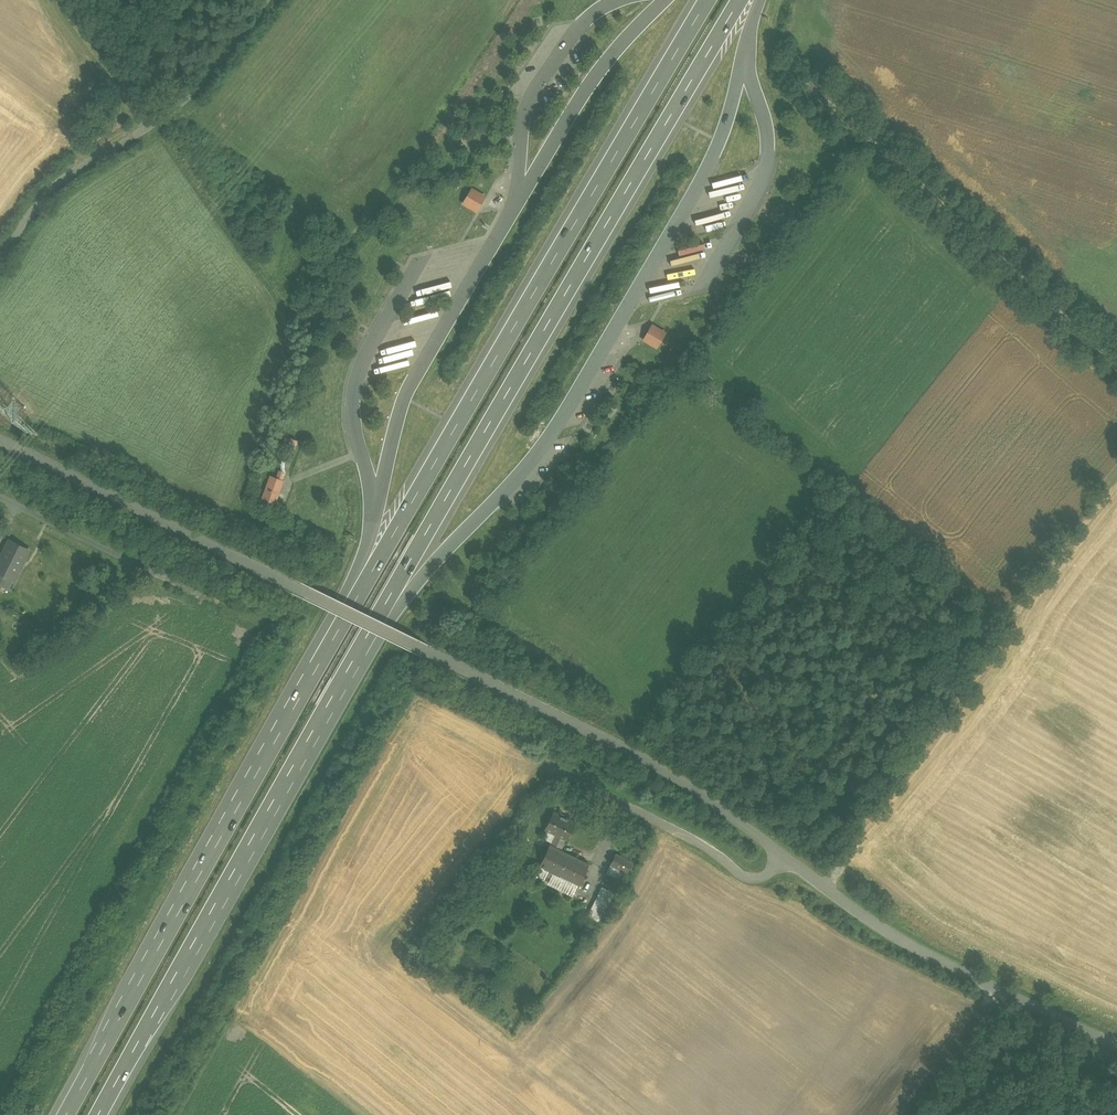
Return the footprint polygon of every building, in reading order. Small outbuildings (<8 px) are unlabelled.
[(468,185),(458,203),(473,212),(483,195),(468,185)] [(696,259),(659,269),(661,275),(698,265),(696,259)] [(638,340),(656,349),(665,331),(648,322),(638,340)] [(440,349),(447,333),(440,330),(433,346),(440,349)] [(374,372),(394,368),(393,362),(373,366),(374,372)] [(553,412),(559,416),(576,387),(569,383),(553,412)] [(285,446),(293,449),(297,441),(288,438),(285,446)] [(275,477),(283,480),(285,473),(277,470),(275,477)] [(283,481),(271,476),(262,499),(275,503),(283,481)] [(0,560),(0,573),(14,580),(29,550),(10,540),(0,560)] [(33,645),(13,660),(18,666),(38,651),(33,645)] [(575,822),(553,812),(545,829),(556,834),(566,839),(575,822)] [(566,839),(556,834),(554,839),(553,838),(550,845),(560,850),(566,839)] [(560,850),(550,845),(540,865),(541,866),(536,878),(567,893),(573,881),(579,884),(589,864),(560,850)] [(633,862),(616,853),(610,865),(607,872),(624,880),(627,873),(633,862)] [(613,894),(602,888),(588,915),(599,920),(607,905),(608,905),(613,894)]
